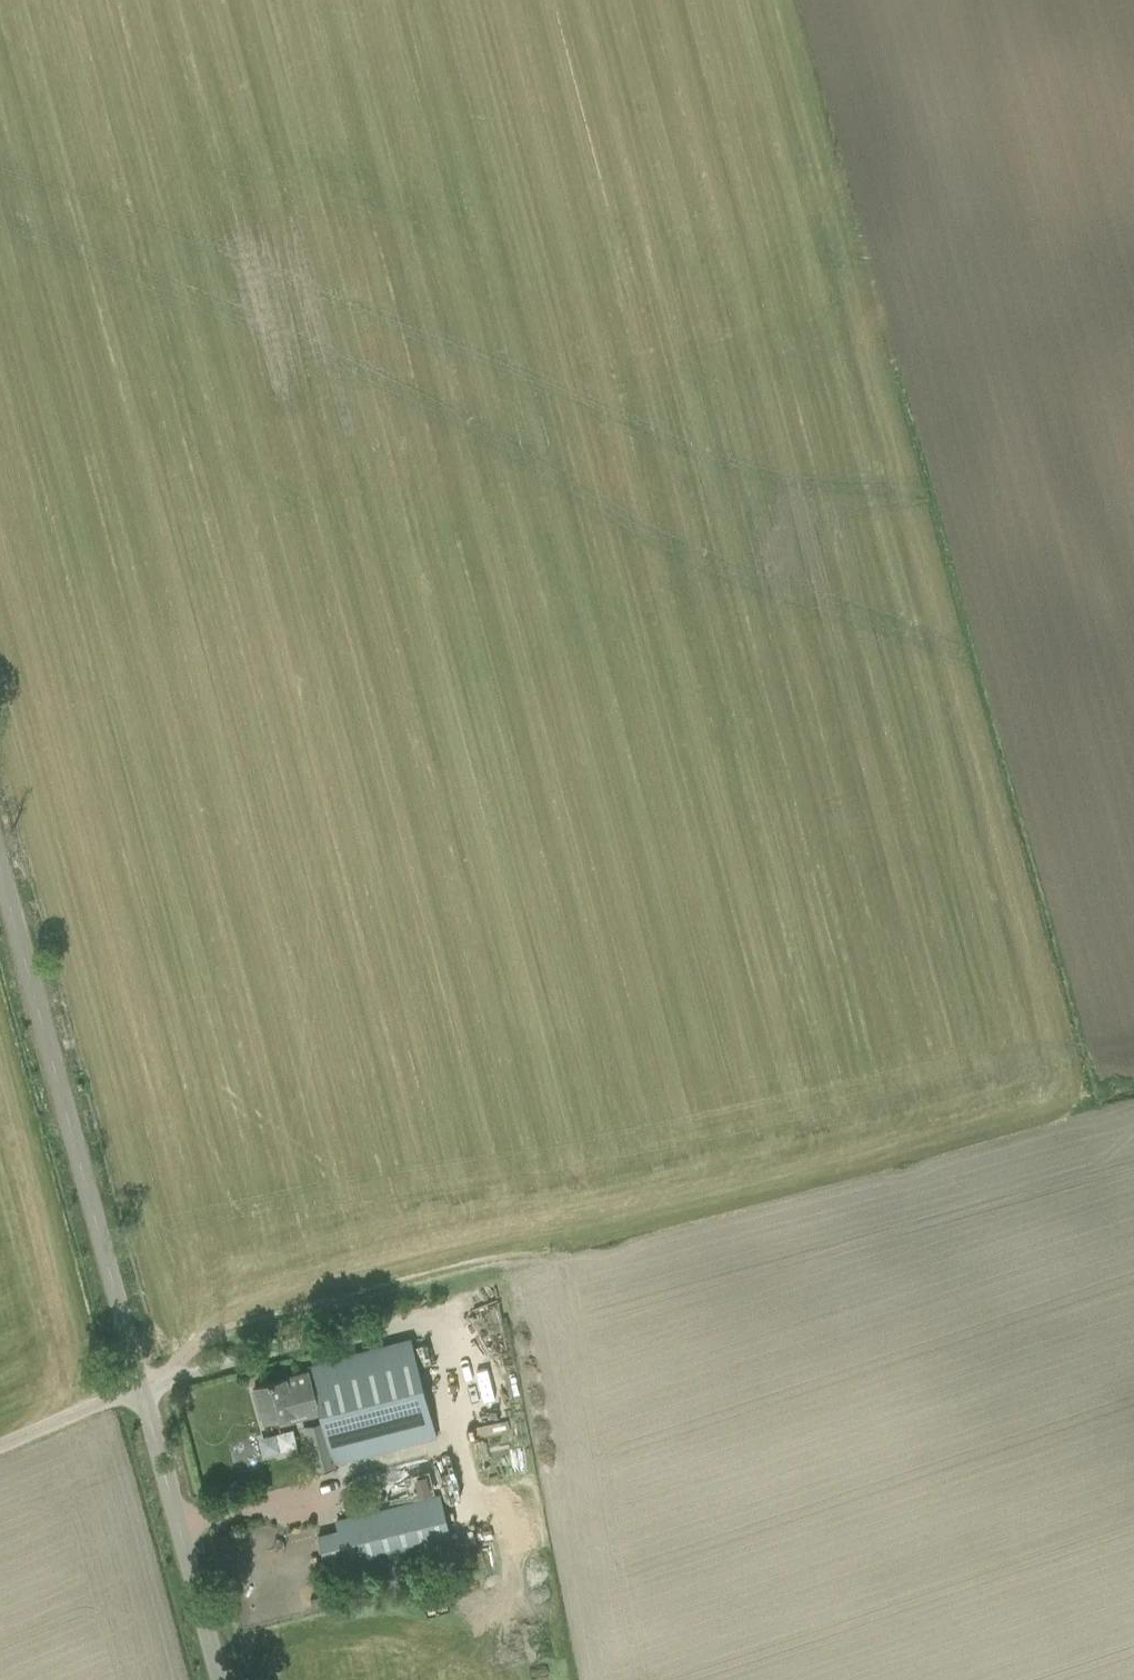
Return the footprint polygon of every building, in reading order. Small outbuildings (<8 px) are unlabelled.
[(278,1416),(280,1424),(320,1413),(332,1461),(354,1455),(435,1435),(410,1341),(308,1366),(309,1370),(256,1384),(265,1419),(278,1416)] [(336,1522),(348,1567),(369,1562),(452,1542),(440,1496),(336,1522)]
